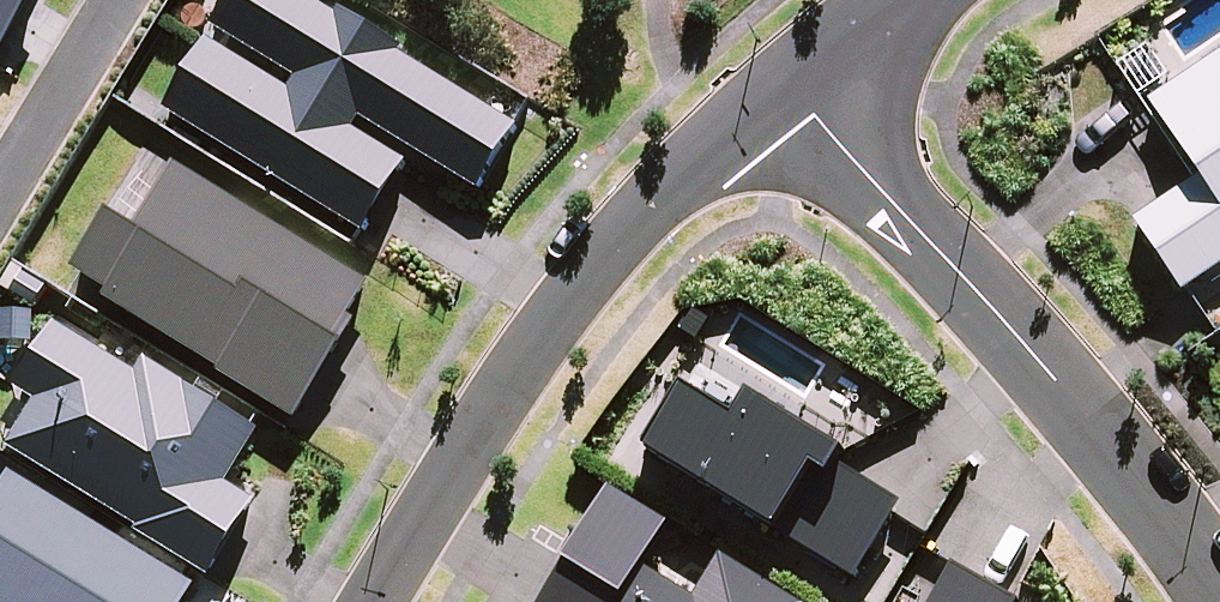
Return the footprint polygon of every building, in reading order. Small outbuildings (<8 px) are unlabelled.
[(191,589),(6,475),(0,484),(0,601),(183,601),(191,589)]
